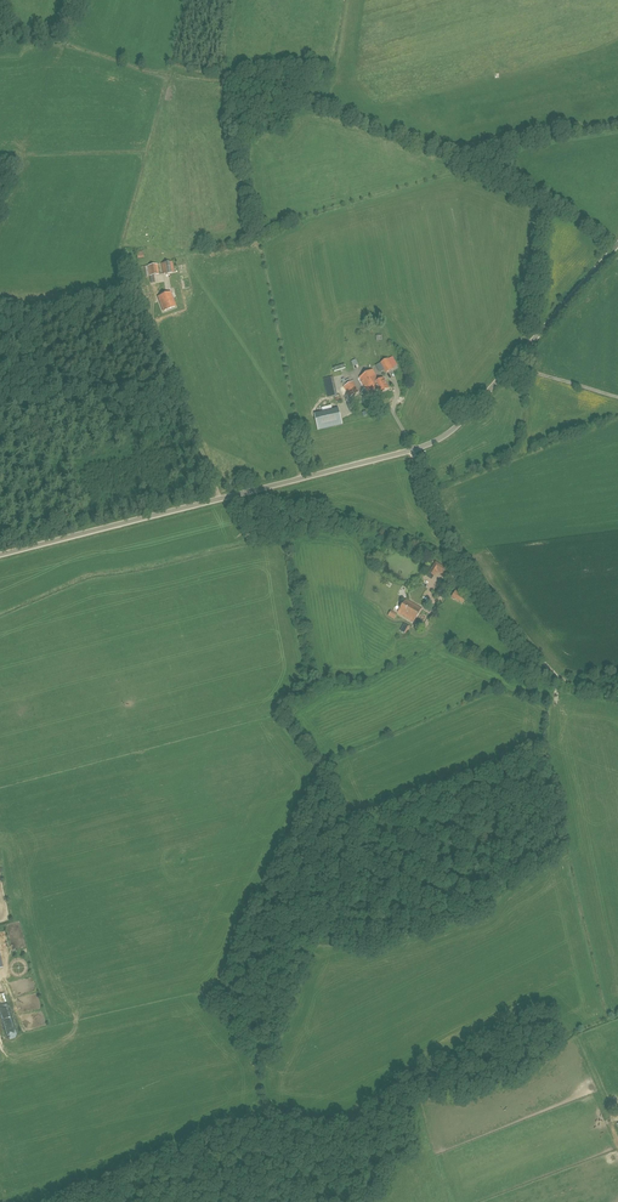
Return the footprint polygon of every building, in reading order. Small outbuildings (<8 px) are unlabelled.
[(172,261),(162,263),(163,273),(174,272),(172,261)] [(134,276),(139,274),(136,262),(130,264),(134,276)] [(150,276),(154,275),(158,274),(157,264),(148,266),(150,276)] [(176,306),(170,292),(158,297),(163,311),(176,306)] [(393,368),(388,359),(381,363),(386,372),(393,368)] [(373,370),(360,377),(362,381),(361,381),(364,386),(365,385),(370,395),(379,389),(380,392),(389,388),(383,378),(379,380),(373,370)] [(324,378),(327,397),(337,395),(333,376),(324,378)] [(353,381),(352,382),(349,378),(342,383),(344,387),(350,397),(359,392),(353,381)] [(342,424),(338,408),(314,414),(318,429),(342,424)] [(434,561),(428,572),(432,574),(436,568),(443,572),(445,568),(434,561)] [(462,603),(467,595),(456,589),(451,597),(462,603)] [(423,609),(421,608),(406,599),(399,612),(416,622),(423,609)] [(390,610),(388,616),(394,619),(397,613),(390,610)] [(406,634),(410,627),(401,623),(398,630),(406,634)]
